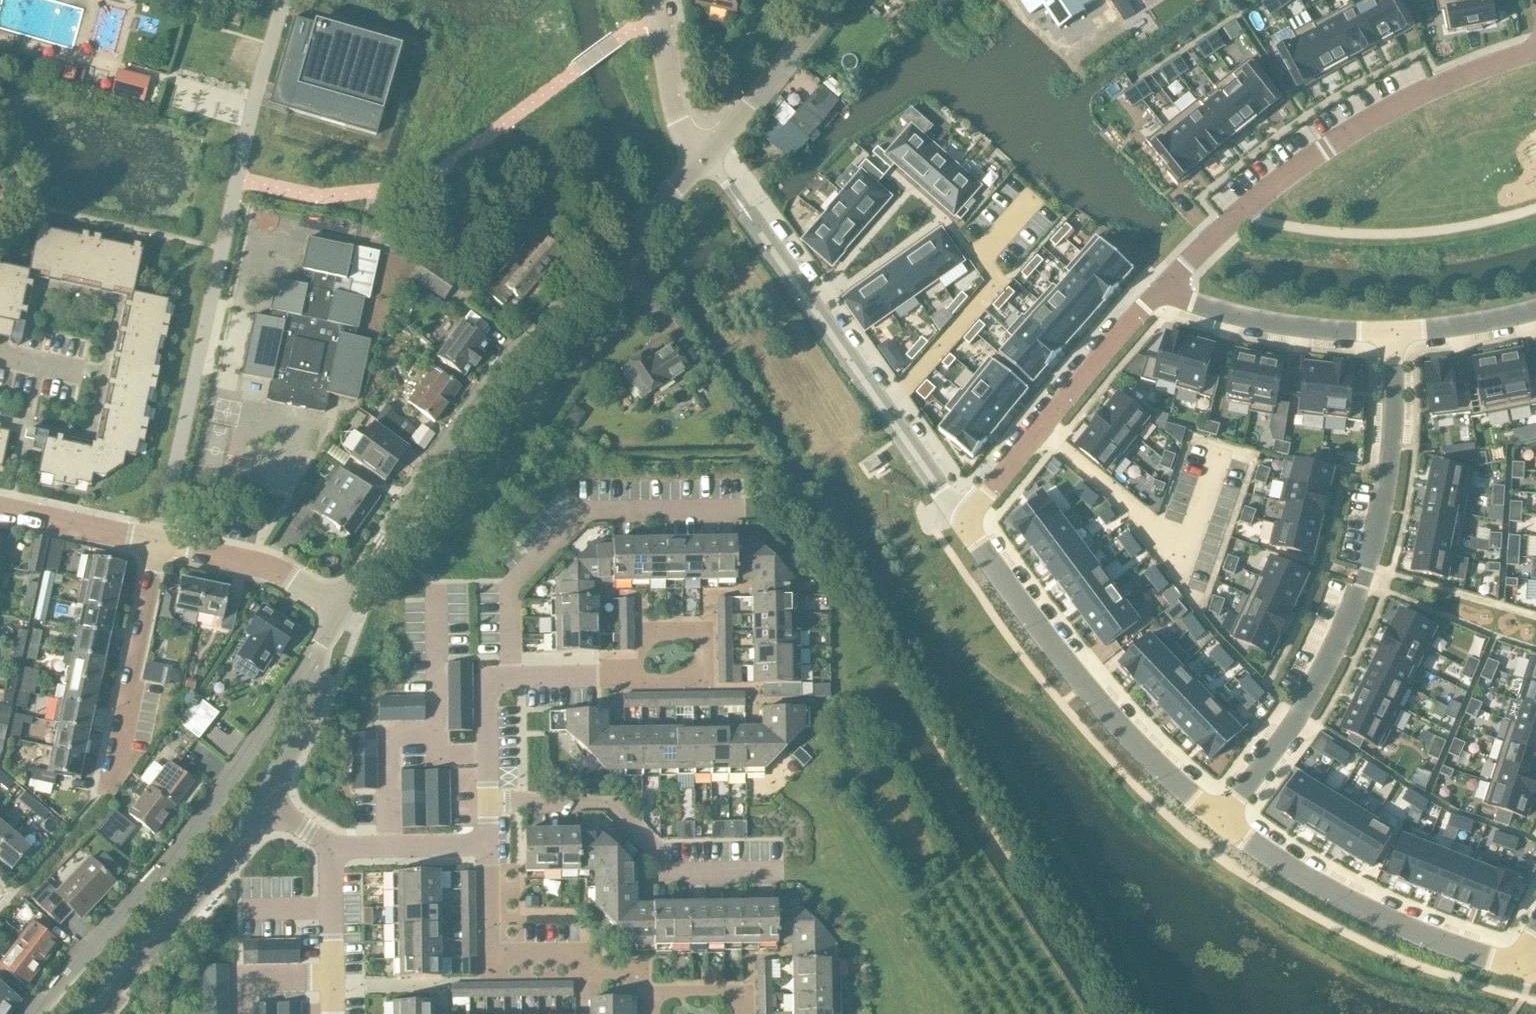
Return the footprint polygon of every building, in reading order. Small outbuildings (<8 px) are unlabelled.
[(697,5),(736,14),(739,0),(699,0),(697,5)] [(1030,15),(1044,6),(1059,30),(1060,30),(1058,26),(1082,10),(1085,13),(1086,12),(1083,9),(1097,0),(1020,0),(1030,15)] [(1261,3),(1270,16),(1280,10),(1274,0),(1265,0),(1261,3)] [(1280,10),(1290,3),(1288,0),(1274,0),(1280,10)] [(1352,6),(1374,47),(1381,43),(1382,44),(1393,38),(1393,37),(1373,0),(1364,0),(1352,6)] [(1393,37),(1400,33),(1401,35),(1414,28),(1399,0),(1373,0),(1393,37)] [(1439,13),(1443,12),(1448,33),(1466,30),(1467,33),(1482,30),(1482,27),(1496,24),(1491,0),(1489,0),(1466,4),(1466,0),(1436,0),(1439,13)] [(1333,17),(1355,57),(1362,53),(1363,55),(1375,49),(1374,47),(1352,6),(1352,7),(1333,17)] [(293,18),(270,97),(368,125),(378,127),(402,41),(295,10),(293,18)] [(1312,22),(1312,23),(1337,70),(1349,63),(1348,61),(1355,57),(1333,17),(1315,27),(1312,22)] [(1312,23),(1293,33),(1317,78),(1324,74),(1325,76),(1337,70),(1312,23)] [(1216,33),(1206,40),(1215,53),(1225,46),(1216,33)] [(1290,45),(1277,52),(1298,91),(1311,84),(1310,82),(1317,78),(1293,33),(1292,33),(1296,42),(1290,45)] [(1206,40),(1196,46),(1205,60),(1215,53),(1206,40)] [(62,66),(0,49),(0,56),(60,72),(62,66)] [(1179,57),(1169,64),(1178,77),(1188,70),(1179,57)] [(1249,60),(1231,74),(1263,114),(1270,108),(1271,110),(1282,101),(1249,60)] [(1169,64),(1159,70),(1168,84),(1178,77),(1169,64)] [(81,84),(84,71),(65,66),(62,79),(81,84)] [(141,100),(147,80),(119,72),(113,92),(141,100)] [(1231,74),(1214,87),(1248,129),(1258,121),(1256,119),(1263,114),(1231,74)] [(1144,81),(1133,88),(1142,101),(1153,94),(1144,81)] [(781,105),(769,118),(773,122),(782,130),(789,122),(807,138),(813,132),(839,102),(822,86),(794,116),(781,105)] [(1198,100),(1197,101),(1229,141),(1236,135),(1237,137),(1248,129),(1214,87),(1214,88),(1217,92),(1201,104),(1198,100)] [(1133,88),(1123,94),(1132,108),(1142,101),(1133,88)] [(1197,101),(1180,114),(1214,156),(1224,148),(1223,146),(1229,141),(1197,101)] [(1180,114),(1164,128),(1195,167),(1202,162),(1204,164),(1214,156),(1180,114)] [(773,122),(761,135),(770,143),(773,140),(791,156),(807,138),(789,122),(782,130),(773,122)] [(912,128),(887,156),(896,163),(899,166),(899,167),(901,169),(902,169),(910,176),(934,148),(912,128)] [(1164,128),(1146,142),(1171,172),(1169,174),(1177,185),(1190,175),(1189,173),(1195,167),(1164,128)] [(878,147),(872,153),(881,161),(887,155),(878,147)] [(934,148),(910,176),(918,183),(917,183),(920,186),(920,185),(932,195),(956,167),(934,148)] [(887,155),(881,161),(890,169),(892,168),(896,163),(887,156),(887,155)] [(866,161),(858,170),(862,173),(864,175),(872,166),(866,161)] [(872,166),(864,175),(870,180),(878,171),(872,166)] [(956,167),(932,195),(940,202),(939,203),(942,205),(942,204),(960,221),(968,211),(962,206),(979,187),(956,167)] [(878,171),(870,180),(876,186),(884,177),(878,171)] [(862,173),(842,196),(870,220),(877,213),(880,211),(879,210),(890,198),(876,186),(870,180),(864,175),(862,173)] [(842,196),(822,218),(850,242),(857,234),(858,235),(860,232),(870,220),(842,196)] [(822,218),(802,240),(830,265),(841,253),(842,254),(844,251),(843,250),(850,242),(822,218)] [(1066,224),(1058,233),(1064,238),(1072,229),(1066,224)] [(37,229),(28,271),(28,272),(30,272),(54,278),(63,234),(37,229)] [(925,243),(916,249),(938,279),(962,262),(941,231),(928,241),(927,240),(924,242),(925,243)] [(1058,233),(1050,242),(1056,247),(1064,238),(1058,233)] [(89,240),(63,234),(54,278),(80,283),(89,240)] [(385,246),(412,253),(415,241),(387,234),(385,246)] [(1096,236),(1081,253),(1118,287),(1133,270),(1096,236)] [(516,304),(556,259),(531,237),(491,283),(516,304)] [(356,338),(367,287),(375,289),(382,259),(352,252),(353,248),(308,238),(301,271),(305,272),(304,278),(317,281),(316,289),(276,280),(268,318),(254,315),(241,376),(270,382),(266,401),(324,413),(328,395),(357,402),(371,341),(356,338)] [(115,246),(89,240),(80,283),(106,289),(115,246)] [(142,251),(115,246),(106,289),(131,294),(133,294),(142,251)] [(905,257),(892,265),(914,296),(938,279),(916,249),(908,255),(907,254),(904,256),(905,257)] [(1081,253),(1067,269),(1104,303),(1118,287),(1081,253)] [(1037,256),(1029,265),(1035,271),(1043,262),(1037,256)] [(459,278),(429,257),(414,278),(445,299),(459,278)] [(0,265),(0,293),(31,300),(31,299),(29,299),(31,290),(27,289),(30,272),(28,272),(28,271),(0,265)] [(877,276),(868,282),(890,313),(914,296),(892,265),(880,274),(879,273),(877,275),(877,276)] [(1029,265),(1021,274),(1027,280),(1035,271),(1029,265)] [(1053,285),(1052,285),(1090,319),(1104,303),(1067,269),(1066,270),(1071,275),(1058,290),(1053,285)] [(857,290),(844,300),(865,330),(890,313),(868,282),(860,288),(859,288),(856,290),(857,290)] [(1052,285),(1038,302),(1076,335),(1090,319),(1052,285)] [(1009,289),(1001,298),(1007,303),(1015,294),(1009,289)] [(0,293),(0,334),(9,336),(7,344),(9,347),(13,348),(17,347),(19,343),(23,325),(19,324),(22,310),(27,311),(29,301),(31,302),(31,300),(0,293)] [(962,293),(954,302),(960,307),(968,299),(962,293)] [(133,294),(131,294),(127,312),(122,311),(121,318),(119,318),(119,319),(162,329),(168,301),(133,294)] [(1001,298),(993,307),(999,312),(1007,303),(1001,298)] [(954,302),(946,311),(952,316),(960,307),(954,302)] [(1023,316),(1022,316),(1061,351),(1076,335),(1038,302),(1024,317),(1023,316)] [(1022,316),(1008,332),(1047,367),(1061,351),(1022,316)] [(162,329),(119,319),(119,321),(120,321),(118,330),(123,331),(119,346),(157,354),(162,329)] [(979,322),(971,331),(977,336),(985,327),(979,322)] [(462,323),(437,356),(464,377),(472,366),(475,368),(484,356),(482,353),(489,343),(462,323)] [(971,331),(963,340),(969,345),(977,336),(971,331)] [(1014,340),(1000,356),(1032,384),(1047,367),(1008,332),(1007,333),(1014,340)] [(1138,356),(1124,372),(1141,378),(1141,380),(1155,384),(1157,379),(1177,385),(1176,389),(1177,390),(1190,342),(1188,341),(1188,339),(1172,334),(1172,336),(1167,335),(1160,361),(1148,357),(1147,359),(1138,356)] [(922,338),(914,347),(920,352),(928,343),(922,338)] [(1190,342),(1177,390),(1213,400),(1219,377),(1206,374),(1213,348),(1209,347),(1210,345),(1194,340),(1193,342),(1190,342)] [(157,354),(119,346),(116,362),(112,361),(110,370),(108,370),(108,371),(151,380),(157,354)] [(686,369),(671,347),(651,360),(647,353),(622,370),(641,398),(686,369)] [(914,347),(906,356),(912,361),(920,352),(914,347)] [(1236,353),(1227,403),(1249,407),(1248,412),(1249,412),(1260,358),(1257,357),(1257,355),(1241,352),(1240,354),(1236,353)] [(1498,357),(1509,411),(1535,406),(1535,377),(1526,379),(1521,353),(1517,354),(1517,352),(1501,355),(1501,357),(1498,357)] [(950,355),(942,364),(948,369),(956,360),(950,355)] [(1260,358),(1249,412),(1273,416),(1283,362),(1279,362),(1280,360),(1263,356),(1263,359),(1260,358)] [(1480,388),(1467,391),(1471,419),(1509,411),(1498,357),(1495,358),(1495,356),(1478,359),(1479,361),(1475,362),(1480,388)] [(989,358),(975,376),(1014,408),(1028,390),(989,358)] [(1307,366),(1301,416),(1325,419),(1330,369),(1327,368),(1327,366),(1311,364),(1311,367),(1307,366)] [(1431,368),(1427,368),(1432,418),(1470,414),(1470,419),(1471,419),(1467,391),(1454,392),(1451,366),(1447,366),(1447,364),(1430,366),(1431,368)] [(447,405),(460,387),(459,387),(444,374),(434,367),(421,384),(447,405)] [(1330,369),(1325,419),(1362,423),(1364,400),(1351,398),(1354,371),(1350,371),(1350,369),(1334,367),(1333,369),(1330,369)] [(151,380),(108,371),(108,372),(109,373),(107,382),(112,383),(108,398),(145,406),(151,380)] [(960,390),(960,391),(1001,424),(1014,408),(975,376),(962,392),(960,390)] [(927,381),(921,387),(930,395),(936,389),(927,381)] [(447,405),(421,384),(408,402),(434,422),(447,405)] [(921,387),(916,393),(925,401),(930,395),(921,387)] [(960,391),(946,408),(987,441),(1001,424),(960,391)] [(1119,396),(1105,413),(1139,441),(1140,440),(1137,438),(1151,421),(1119,396)] [(145,406),(108,398),(105,412),(101,411),(99,421),(97,421),(97,423),(140,432),(145,406)] [(386,404),(375,420),(409,443),(411,441),(424,451),(436,435),(422,425),(417,432),(392,412),(393,409),(386,404)] [(953,415),(939,431),(952,442),(950,444),(960,451),(962,450),(973,459),(987,441),(946,408),(945,409),(953,415)] [(570,410),(562,423),(573,430),(581,418),(570,410)] [(1105,413),(1092,430),(1126,458),(1139,441),(1105,413)] [(1200,419),(1197,431),(1205,433),(1208,422),(1200,419)] [(1208,422),(1205,433),(1216,437),(1220,425),(1208,422)] [(140,432),(97,423),(97,424),(98,425),(97,430),(101,431),(96,452),(112,473),(121,466),(124,456),(134,458),(140,432)] [(408,448),(374,424),(350,457),(385,481),(408,448)] [(1092,430),(1077,448),(1112,475),(1126,458),(1092,430)] [(0,431),(0,468),(1,468),(8,433),(0,431)] [(35,433),(26,431),(24,440),(33,442),(35,433)] [(72,440),(72,441),(63,439),(62,445),(48,441),(49,436),(35,433),(33,442),(31,451),(42,454),(37,476),(64,481),(72,440)] [(96,452),(81,449),(82,443),(75,442),(75,441),(72,440),(64,481),(90,487),(93,477),(103,479),(112,473),(96,452)] [(1275,441),(1272,452),(1280,454),(1283,443),(1275,441)] [(1283,443),(1280,454),(1288,456),(1291,444),(1283,443)] [(1321,449),(1319,460),(1328,462),(1330,450),(1321,449)] [(1164,451),(1162,459),(1173,463),(1176,455),(1164,451)] [(1486,453),(1477,455),(1479,467),(1487,465),(1486,453)] [(869,474),(882,465),(876,456),(863,465),(869,474)] [(1162,459),(1159,467),(1170,471),(1173,463),(1162,459)] [(1285,481),(1285,482),(1327,492),(1333,470),(1297,462),(1292,483),(1285,481)] [(1434,464),(1430,486),(1468,494),(1473,471),(1434,464)] [(1259,466),(1256,474),(1268,478),(1271,470),(1259,466)] [(380,499),(340,470),(313,508),(353,536),(380,499)] [(1512,473),(1511,481),(1524,482),(1524,474),(1524,472),(1512,471),(1512,473)] [(1256,474),(1254,481),(1265,485),(1268,478),(1256,474)] [(1154,481),(1151,489),(1163,493),(1165,485),(1154,481)] [(1285,482),(1280,503),(1322,513),(1327,492),(1285,482)] [(1080,484),(1073,493),(1082,501),(1090,491),(1080,484)] [(1430,486),(1426,507),(1464,515),(1468,494),(1430,486)] [(1492,486),(1492,498),(1504,499),(1505,487),(1492,486)] [(1090,491),(1082,501),(1091,509),(1099,499),(1090,491)] [(1021,513),(1009,522),(1020,536),(1022,534),(1027,542),(1060,517),(1043,494),(1031,503),(1033,506),(1022,515),(1021,513)] [(1492,498),(1491,506),(1503,507),(1504,499),(1492,498)] [(1509,512),(1509,514),(1522,515),(1522,513),(1522,503),(1510,502),(1509,512)] [(1275,523),(1274,524),(1317,534),(1322,513),(1280,503),(1279,504),(1286,505),(1282,525),(1275,523)] [(1245,507),(1242,515),(1254,519),(1256,511),(1245,507)] [(1426,507),(1422,528),(1460,536),(1464,515),(1426,507)] [(1108,508),(1098,516),(1106,526),(1116,518),(1108,508)] [(1509,514),(1509,523),(1521,523),(1522,515),(1509,514)] [(1242,515),(1239,522),(1251,526),(1254,519),(1242,515)] [(1060,517),(1027,542),(1033,550),(1031,551),(1038,561),(1073,535),(1060,517)] [(1274,524),(1269,546),(1312,556),(1317,534),(1274,524)] [(1422,528),(1417,550),(1456,557),(1456,556),(1449,555),(1453,535),(1460,537),(1460,536),(1422,528)] [(1127,533),(1118,540),(1125,550),(1135,542),(1127,533)] [(1490,534),(1489,542),(1501,542),(1502,534),(1490,534)] [(1073,535),(1038,561),(1045,570),(1047,569),(1053,577),(1086,552),(1073,535)] [(35,537),(27,572),(39,575),(47,539),(35,537)] [(716,586),(716,539),(699,540),(699,586),(716,586)] [(734,585),(733,539),(716,539),(716,586),(734,585)] [(772,558),(752,539),(733,539),(734,585),(735,585),(735,580),(750,580),(772,558)] [(51,540),(44,572),(56,575),(63,543),(51,540)] [(665,587),(665,540),(647,541),(648,587),(665,587)] [(682,586),(682,540),(665,540),(665,587),(682,586)] [(699,586),(699,540),(682,540),(682,586),(699,586)] [(614,588),(613,541),(594,542),(575,562),(596,583),(612,582),(612,588),(614,588)] [(631,587),(630,541),(613,541),(614,588),(631,587)] [(648,587),(647,541),(630,541),(631,587),(648,587)] [(1135,542),(1125,550),(1132,559),(1142,552),(1135,542)] [(1489,542),(1489,550),(1501,550),(1501,542),(1489,542)] [(1507,549),(1507,558),(1519,558),(1520,550),(1507,549)] [(1417,550),(1413,572),(1452,579),(1456,557),(1417,550)] [(1086,552),(1053,577),(1059,584),(1057,586),(1064,595),(1099,569),(1086,552)] [(125,565),(87,556),(81,581),(120,589),(125,565)] [(1228,556),(1225,563),(1236,567),(1239,560),(1228,556)] [(793,596),(793,579),(772,558),(750,580),(750,598),(793,596)] [(1258,576),(1258,577),(1298,596),(1307,576),(1271,558),(1261,578),(1258,576)] [(1507,558),(1506,566),(1519,567),(1519,558),(1507,558)] [(596,583),(575,562),(555,582),(555,599),(550,599),(550,600),(597,599),(596,583)] [(1225,563),(1223,571),(1234,575),(1236,567),(1225,563)] [(1488,564),(1487,572),(1500,573),(1500,564),(1488,564)] [(1154,567),(1144,574),(1152,584),(1161,577),(1154,567)] [(1099,569),(1064,595),(1071,605),(1073,603),(1079,611),(1112,586),(1099,569)] [(49,599),(54,575),(44,573),(39,597),(49,599)] [(1161,577),(1152,584),(1159,594),(1169,586),(1161,577)] [(1258,577),(1248,597),(1288,616),(1298,596),(1258,577)] [(204,583),(180,578),(176,595),(165,592),(160,618),(171,620),(173,610),(197,615),(204,583)] [(1505,579),(1505,587),(1517,588),(1518,580),(1505,579)] [(34,598),(37,583),(28,581),(24,596),(34,598)] [(120,589),(81,581),(76,605),(82,606),(115,613),(120,589)] [(237,607),(224,604),(227,589),(204,583),(197,615),(221,620),(219,629),(231,632),(237,607)] [(1112,586),(1079,611),(1085,619),(1083,620),(1090,630),(1125,604),(1112,586)] [(34,598),(24,596),(21,611),(31,613),(34,598)] [(799,596),(793,596),(750,598),(751,614),(799,614),(799,596)] [(49,599),(39,597),(34,620),(44,622),(49,599)] [(1214,597),(1211,604),(1222,608),(1225,601),(1214,597)] [(1248,597),(1239,616),(1279,635),(1288,616),(1248,597)] [(729,615),(729,598),(716,598),(717,615),(729,615)] [(597,617),(597,599),(550,600),(550,618),(597,617)] [(631,617),(631,599),(618,599),(619,617),(631,617)] [(1125,604),(1090,630),(1097,639),(1099,638),(1105,646),(1138,622),(1125,604)] [(1211,604),(1208,612),(1220,616),(1222,608),(1211,604)] [(115,613),(82,606),(77,630),(110,637),(115,613)] [(237,657),(239,658),(259,671),(261,672),(274,653),(279,656),(296,629),(262,607),(245,634),(250,637),(237,657)] [(1401,612),(1391,632),(1430,651),(1440,631),(1401,612)] [(799,631),(799,614),(751,614),(751,632),(799,631)] [(1191,614),(1181,622),(1188,631),(1198,624),(1191,614)] [(729,632),(729,615),(717,615),(717,632),(729,632)] [(1239,616),(1230,637),(1269,656),(1279,635),(1239,616)] [(597,635),(597,617),(550,618),(550,635),(597,635)] [(632,634),(631,617),(619,617),(619,634),(632,634)] [(1198,624),(1188,631),(1196,641),(1205,634),(1198,624)] [(24,646),(27,632),(17,629),(14,644),(24,646)] [(38,646),(41,631),(31,629),(29,644),(38,646)] [(110,637),(77,630),(72,654),(105,661),(110,637)] [(799,648),(799,631),(751,632),(751,649),(799,648)] [(730,649),(729,632),(717,632),(717,650),(730,649)] [(1391,632),(1381,651),(1421,671),(1430,651),(1391,632)] [(1154,633),(1120,665),(1136,681),(1169,649),(1154,633)] [(632,651),(632,634),(619,634),(619,652),(632,651)] [(550,635),(551,654),(598,653),(597,635),(550,635)] [(20,661),(24,646),(14,644),(10,659),(20,661)] [(38,646),(29,644),(26,659),(36,661),(38,646)] [(1218,646),(1209,655),(1217,663),(1226,655),(1218,646)] [(800,666),(799,648),(751,649),(752,666),(800,666)] [(730,667),(730,649),(717,650),(717,667),(730,667)] [(1169,649),(1136,681),(1142,688),(1141,690),(1149,699),(1184,665),(1183,665),(1180,668),(1166,654),(1170,650),(1169,649)] [(1381,651),(1371,670),(1411,690),(1421,671),(1381,651)] [(105,661),(72,654),(66,677),(100,684),(105,661)] [(1226,655),(1217,663),(1226,672),(1235,664),(1226,655)] [(1469,657),(1464,668),(1475,673),(1480,662),(1469,657)] [(1488,659),(1485,667),(1496,671),(1499,664),(1488,659)] [(1523,680),(1530,683),(1535,684),(1535,661),(1530,659),(1524,679),(1523,680)] [(473,662),(449,662),(449,672),(473,672),(473,662)] [(1184,665),(1149,699),(1157,707),(1159,706),(1166,713),(1199,681),(1184,665)] [(800,666),(752,666),(752,671),(752,683),(752,684),(761,684),(762,698),(780,698),(800,698),(800,697),(800,683),(800,671),(800,666)] [(730,684),(730,667),(717,667),(718,684),(730,684)] [(1484,668),(1480,678),(1491,683),(1495,673),(1496,671),(1485,667),(1484,668)] [(1464,668),(1461,676),(1472,681),(1475,673),(1464,668)] [(173,670),(170,681),(181,684),(184,672),(173,670)] [(1371,670),(1362,690),(1401,709),(1402,708),(1398,707),(1407,689),(1410,691),(1411,690),(1371,670)] [(473,683),(473,672),(449,672),(449,683),(473,683)] [(16,679),(7,677),(4,691),(13,693),(16,679)] [(28,694),(31,679),(22,677),(19,692),(28,694)] [(100,684),(66,677),(61,701),(95,708),(100,684)] [(1248,677),(1239,685),(1248,694),(1256,686),(1248,677)] [(1516,702),(1523,704),(1523,703),(1535,707),(1535,684),(1530,683),(1523,680),(1517,701),(1516,702)] [(1199,681),(1166,713),(1172,720),(1171,721),(1179,730),(1214,696),(1199,681)] [(473,695),(473,683),(449,683),(449,695),(473,695)] [(1256,686),(1248,694),(1256,703),(1265,694),(1256,686)] [(1362,690),(1352,709),(1392,729),(1401,709),(1362,690)] [(0,712),(0,716),(8,717),(10,708),(13,694),(4,692),(2,704),(0,712)] [(28,694),(19,692),(16,707),(25,709),(28,694)] [(709,707),(709,693),(692,694),(692,707),(709,707)] [(726,706),(726,693),(709,693),(709,707),(726,706)] [(743,706),(743,693),(726,693),(726,706),(743,706)] [(198,739),(224,705),(210,694),(203,702),(196,697),(177,722),(198,739)] [(658,708),(658,694),(640,695),(640,708),(658,708)] [(674,707),(674,694),(658,694),(658,708),(674,707)] [(674,715),(692,715),(692,707),(692,694),(674,694),(674,707),(674,715)] [(473,707),(473,695),(449,695),(449,707),(473,707)] [(640,708),(640,695),(623,695),(623,708),(640,708)] [(390,720),(390,696),(379,696),(379,720),(390,720)] [(402,720),(402,696),(390,696),(390,720),(402,720)] [(414,719),(413,696),(402,696),(402,720),(414,719)] [(424,719),(424,696),(413,696),(414,719),(424,719)] [(1214,696),(1179,730),(1187,738),(1189,737),(1195,744),(1232,709),(1232,708),(1228,711),(1214,696)] [(1471,699),(1468,707),(1479,711),(1482,704),(1471,699)] [(95,708),(61,701),(56,700),(51,723),(56,724),(89,731),(95,708)] [(1450,701),(1447,708),(1458,713),(1461,706),(1450,701)] [(1517,724),(1535,730),(1535,707),(1523,703),(1523,704),(1517,723),(1517,724)] [(473,717),(473,707),(449,707),(449,718),(473,717)] [(1468,707),(1465,714),(1476,719),(1479,711),(1468,707)] [(1447,708),(1444,716),(1455,720),(1458,713),(1447,708)] [(784,709),(761,710),(761,727),(783,749),(803,728),(809,728),(808,711),(808,709),(784,709)] [(1232,709),(1195,744),(1211,760),(1220,752),(1223,754),(1234,744),(1231,741),(1248,725),(1232,709)] [(1352,709),(1342,729),(1382,749),(1392,729),(1352,709)] [(566,712),(549,713),(549,733),(565,733),(585,751),(606,730),(606,712),(566,712)] [(3,740),(6,727),(8,717),(0,716),(0,740),(3,740)] [(449,718),(448,729),(473,729),(473,717),(449,718)] [(1503,742),(1535,752),(1535,730),(1517,724),(1517,723),(1510,721),(1503,742)] [(12,724),(9,739),(18,741),(21,726),(12,724)] [(89,731),(56,724),(51,749),(84,756),(89,731)] [(783,749),(761,727),(745,728),(745,775),(746,775),(746,770),(763,770),(783,749)] [(675,786),(693,785),(693,776),(692,728),(675,729),(675,776),(675,786)] [(710,775),(709,728),(692,728),(693,776),(710,775)] [(727,775),(727,728),(709,728),(710,775),(727,775)] [(745,775),(745,728),(727,728),(727,775),(745,775)] [(624,777),(623,729),(606,730),(585,751),(606,772),(623,772),(623,777),(624,777)] [(641,776),(640,729),(623,729),(624,777),(641,776)] [(659,776),(658,729),(640,729),(641,776),(659,776)] [(675,776),(675,729),(658,729),(659,776),(675,776)] [(376,743),(376,731),(352,731),(352,743),(376,743)] [(1435,737),(1430,748),(1441,753),(1446,742),(1435,737)] [(1454,739),(1451,747),(1462,751),(1465,744),(1454,739)] [(1497,762),(1535,775),(1535,752),(1503,742),(1497,762)] [(376,754),(376,743),(352,743),(352,754),(376,754)] [(1330,743),(1324,753),(1334,760),(1341,750),(1330,743)] [(1451,747),(1448,754),(1459,759),(1462,751),(1451,747)] [(799,748),(792,755),(803,766),(811,758),(799,748)] [(1430,748),(1427,756),(1438,761),(1441,753),(1430,748)] [(84,756),(51,749),(46,772),(31,769),(29,781),(53,786),(56,775),(79,780),(84,756)] [(1341,750),(1334,760),(1345,766),(1351,756),(1341,750)] [(376,765),(376,754),(352,754),(352,765),(376,765)] [(581,755),(571,765),(580,773),(589,763),(581,755)] [(194,782),(169,762),(150,786),(176,806),(194,782)] [(1490,783),(1532,797),(1533,794),(1534,791),(1535,789),(1534,789),(1535,785),(1535,786),(1535,785),(1535,775),(1497,762),(1490,783)] [(787,766),(786,770),(790,773),(794,773),(797,770),(797,766),(794,763),(789,763),(787,766)] [(1368,764),(1362,774),(1372,781),(1379,770),(1368,764)] [(376,765),(352,765),(352,777),(376,777),(376,765)] [(1442,767),(1439,774),(1450,779),(1453,772),(1442,767)] [(425,781),(425,770),(401,770),(401,781),(425,781)] [(449,781),(449,770),(425,770),(425,781),(449,781)] [(1379,770),(1372,781),(1382,787),(1389,777),(1379,770)] [(7,789),(13,782),(1,772),(0,773),(0,783),(7,789)] [(1284,800),(1278,811),(1297,823),(1321,783),(1301,772),(1292,787),(1289,785),(1281,798),(1284,800)] [(352,777),(352,788),(376,788),(376,777),(352,777)] [(425,792),(425,781),(401,781),(401,792),(425,792)] [(449,792),(449,781),(425,781),(425,792),(449,792)] [(149,787),(143,782),(133,795),(140,800),(129,814),(154,834),(176,806),(150,786),(149,787)] [(1321,783),(1297,823),(1305,828),(1304,830),(1314,836),(1339,794),(1321,783)] [(1490,783),(1483,804),(1498,809),(1494,822),(1508,827),(1513,814),(1525,818),(1526,816),(1526,815),(1527,811),(1528,811),(1528,810),(1529,806),(1530,805),(1529,805),(1532,798),(1532,797),(1490,783)] [(1409,790),(1402,800),(1412,807),(1419,796),(1409,790)] [(425,803),(425,792),(401,792),(401,803),(425,803)] [(449,802),(449,792),(425,792),(425,803),(449,802)] [(37,803),(26,793),(20,800),(31,810),(37,803)] [(1339,794),(1314,836),(1325,842),(1326,840),(1334,845),(1358,805),(1339,794)] [(1419,796),(1412,807),(1422,813),(1429,803),(1419,796)] [(449,814),(449,802),(425,803),(425,814),(449,814)] [(31,810),(42,821),(49,814),(37,803),(31,810)] [(425,814),(425,803),(401,803),(402,815),(425,814)] [(1358,805),(1334,845),(1342,850),(1341,852),(1351,858),(1376,817),(1358,805)] [(113,811),(96,833),(117,849),(134,827),(113,811)] [(425,827),(425,814),(402,815),(402,827),(425,827)] [(449,826),(449,814),(425,814),(425,827),(449,826)] [(1451,815),(1447,826),(1459,830),(1463,818),(1451,815)] [(1376,817),(1351,858),(1362,864),(1363,862),(1372,868),(1393,832),(1375,821),(1377,817),(1376,817)] [(1463,818),(1459,830),(1470,834),(1474,822),(1463,818)] [(0,824),(0,848),(12,834),(0,824)] [(614,850),(594,830),(576,831),(577,877),(578,877),(578,872),(593,872),(614,850)] [(542,878),(542,831),(524,831),(524,878),(542,878)] [(559,877),(559,831),(542,831),(542,878),(559,877)] [(577,877),(576,831),(559,831),(559,877),(577,877)] [(1496,833),(1492,844),(1503,848),(1507,836),(1496,833)] [(12,834),(0,848),(0,861),(12,871),(30,850),(12,834)] [(1507,836),(1503,848),(1515,852),(1519,840),(1507,836)] [(1403,837),(1388,875),(1398,879),(1397,881),(1411,887),(1427,846),(1403,837)] [(1427,846),(1411,887),(1425,892),(1426,890),(1434,893),(1449,855),(1427,846)] [(635,888),(635,871),(614,850),(593,872),(593,889),(635,888)] [(1449,855),(1434,893),(1442,897),(1442,899),(1456,904),(1471,864),(1449,855)] [(116,884),(89,859),(56,894),(45,885),(32,899),(60,925),(73,911),(82,920),(116,884)] [(1471,864),(1456,904),(1470,910),(1470,908),(1479,911),(1497,863),(1496,863),(1493,872),(1471,864)] [(1497,863),(1479,911),(1487,914),(1487,916),(1503,923),(1508,909),(1506,909),(1511,896),(1515,897),(1524,874),(1497,863)] [(440,890),(440,872),(392,873),(392,890),(440,890)] [(473,889),(473,872),(460,872),(460,890),(473,889)] [(636,905),(635,888),(593,889),(593,906),(614,927),(636,905)] [(473,907),(473,889),(460,890),(460,907),(473,907)] [(440,907),(440,890),(392,890),(393,908),(440,907)] [(537,897),(526,897),(526,906),(537,906),(537,897)] [(758,950),(757,903),(740,904),(741,950),(758,950)] [(776,950),(775,903),(757,903),(758,950),(776,950)] [(813,923),(793,903),(775,903),(776,950),(777,950),(777,945),(792,945),(813,923)] [(689,951),(689,904),(672,905),(672,951),(689,951)] [(706,951),(705,904),(689,904),(689,951),(706,951)] [(723,951),(722,904),(705,904),(706,951),(723,951)] [(741,950),(740,904),(722,904),(723,951),(741,950)] [(655,951),(654,905),(636,905),(614,927),(634,946),(653,946),(653,951),(655,951)] [(672,951),(672,905),(654,905),(655,951),(672,951)] [(440,924),(440,907),(393,908),(393,925),(440,924)] [(474,924),(473,907),(460,907),(461,924),(474,924)] [(59,944),(33,923),(30,926),(26,923),(19,933),(23,936),(17,943),(28,951),(27,953),(43,965),(59,944)] [(838,960),(838,959),(833,959),(833,942),(813,923),(792,945),(792,961),(838,960)] [(440,941),(440,924),(393,925),(393,942),(440,941)] [(474,941),(474,924),(461,924),(461,941),(474,941)] [(288,964),(288,939),(277,940),(277,964),(288,964)] [(299,964),(299,939),(288,939),(288,964),(299,964)] [(255,964),(255,940),(244,940),(244,965),(255,964)] [(266,964),(266,940),(255,940),(255,964),(266,964)] [(277,964),(277,940),(266,940),(266,964),(277,964)] [(440,959),(440,941),(393,942),(393,959),(440,959)] [(474,958),(474,941),(461,941),(461,959),(474,958)] [(27,953),(28,951),(17,943),(0,965),(0,977),(5,981),(10,974),(26,987),(43,965),(27,953)] [(474,976),(474,958),(461,959),(461,976),(474,976)] [(441,977),(440,959),(393,959),(393,977),(441,977)] [(838,977),(838,960),(792,961),(792,978),(838,977)] [(770,978),(770,961),(757,961),(758,979),(770,978)] [(227,976),(227,965),(203,966),(203,977),(227,976)] [(227,987),(227,976),(203,977),(204,988),(227,987)] [(838,994),(838,977),(792,978),(793,995),(838,994)] [(770,996),(770,978),(758,979),(758,996),(770,996)] [(520,996),(520,983),(502,984),(502,996),(520,996)] [(537,995),(537,983),(520,983),(520,996),(537,995)] [(555,995),(555,983),(537,983),(537,995),(555,995)] [(571,995),(571,983),(555,983),(555,995),(571,995)] [(469,997),(468,984),(451,985),(451,997),(469,997)] [(486,996),(486,984),(468,984),(469,997),(486,996)] [(502,996),(502,984),(486,984),(486,996),(502,996)] [(228,999),(227,987),(204,988),(204,999),(228,999)] [(18,1001),(0,988),(0,1013),(9,1013),(18,1001)] [(839,1012),(838,994),(793,995),(793,1012),(839,1012)] [(771,1013),(770,996),(758,996),(758,1013),(771,1013)] [(228,1010),(228,999),(204,999),(204,1011),(228,1010)] [(635,999),(588,1000),(588,1013),(630,1013),(630,1001),(635,1001),(635,999)] [(434,1002),(387,1003),(387,1005),(391,1005),(391,1013),(434,1013),(434,1002)] [(277,1003),(254,1004),(254,1013),(277,1013),(277,1003)] [(301,1003),(277,1003),(277,1013),(284,1013),(302,1013),(301,1003)]
